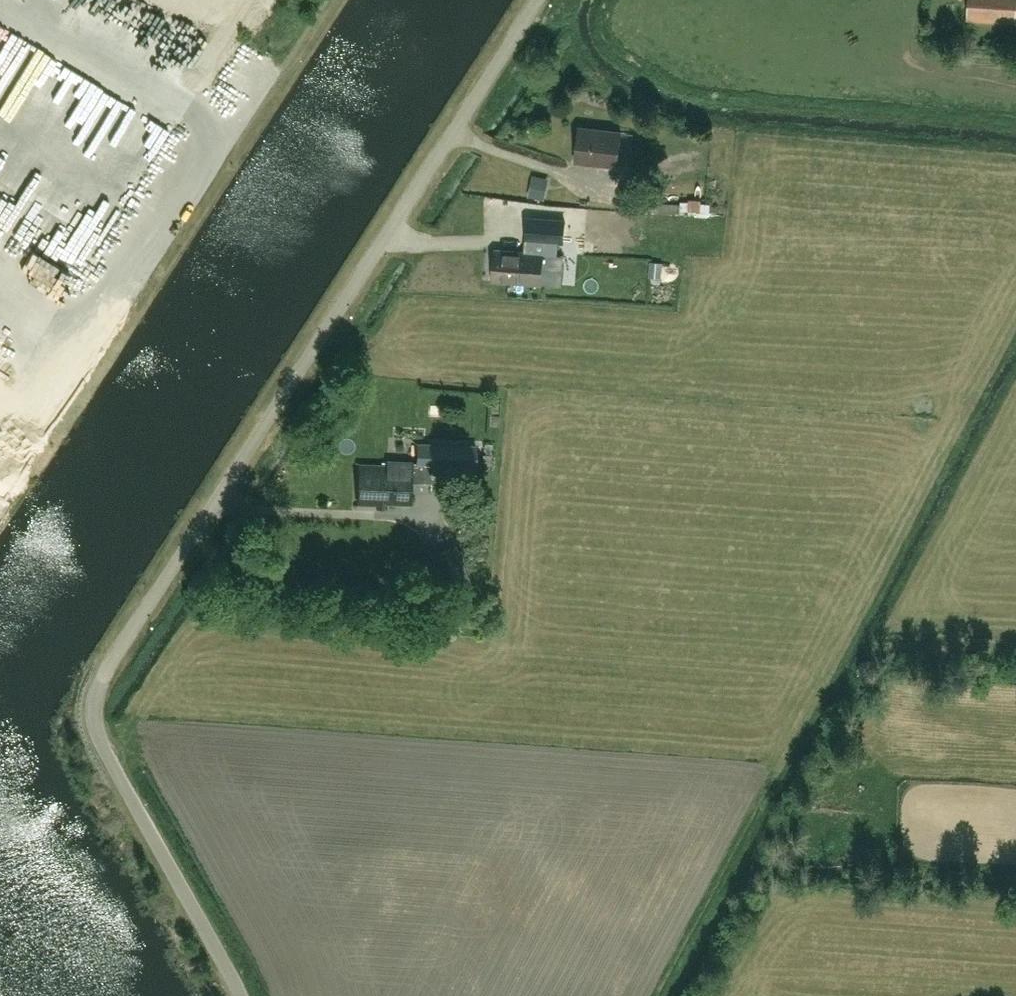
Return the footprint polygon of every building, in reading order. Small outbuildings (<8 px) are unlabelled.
[(968,20),(1015,23),(1015,0),(969,0),(968,20)] [(617,166),(621,132),(580,127),(575,161),(617,166)] [(533,174),(528,196),(545,200),(547,190),(550,178),(533,174)] [(642,185),(640,210),(661,210),(662,186),(642,185)] [(564,240),(565,221),(527,217),(525,252),(495,249),(492,279),(541,283),(543,253),(557,254),(558,240),(564,240)] [(388,460),(388,465),(360,464),(358,502),(378,503),(378,501),(410,503),(411,476),(432,477),(432,472),(475,474),(476,446),(419,444),(418,462),(388,460)]
